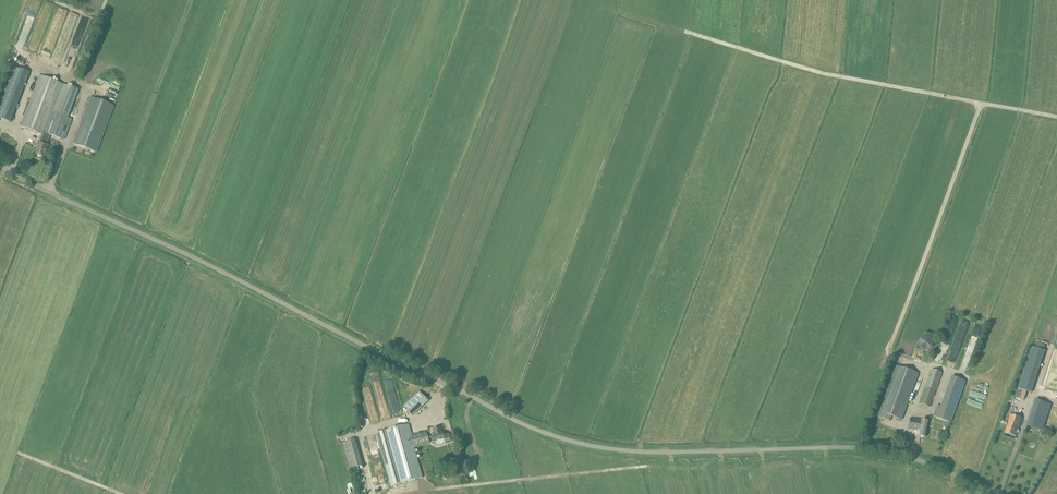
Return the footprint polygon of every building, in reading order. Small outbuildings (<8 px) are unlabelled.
[(10,76),(0,103),(0,119),(10,123),(29,73),(13,67),(10,76)] [(39,76),(20,127),(43,136),(44,133),(50,136),(63,141),(71,120),(67,118),(77,90),(39,76)] [(95,152),(112,106),(91,98),(74,144),(95,152)] [(48,146),(46,146),(50,136),(44,133),(43,136),(40,143),(39,143),(37,148),(35,155),(44,158),(48,146)] [(921,340),(920,344),(920,346),(921,348),(923,351),(926,352),(930,352),(933,350),(935,346),(934,342),(932,339),(928,338),(925,338),(921,340)] [(1038,342),(1036,348),(1043,351),(1045,344),(1038,342)] [(901,420),(918,374),(896,366),(878,417),(890,421),(891,416),(901,420)] [(919,403),(929,407),(942,373),(932,370),(919,403)] [(933,417),(950,423),(965,382),(952,377),(941,408),(937,406),(933,417)] [(419,392),(403,406),(412,416),(428,402),(419,392)] [(1028,426),(1042,431),(1050,405),(1036,400),(1028,426)] [(1013,411),(1011,415),(1005,432),(1016,436),(1017,433),(1018,433),(1019,431),(1018,430),(1022,419),(1019,417),(1021,413),(1013,411)] [(919,436),(919,437),(924,438),(927,421),(921,420),(910,418),(908,429),(917,431),(916,436),(919,436)] [(391,486),(397,485),(422,478),(414,447),(429,443),(426,431),(412,435),(409,424),(377,433),(391,486)] [(445,442),(451,441),(449,434),(443,435),(443,433),(442,433),(440,427),(433,429),(434,432),(433,432),(431,436),(431,437),(432,443),(444,440),(445,442)] [(350,469),(362,466),(355,440),(342,443),(350,469)]
